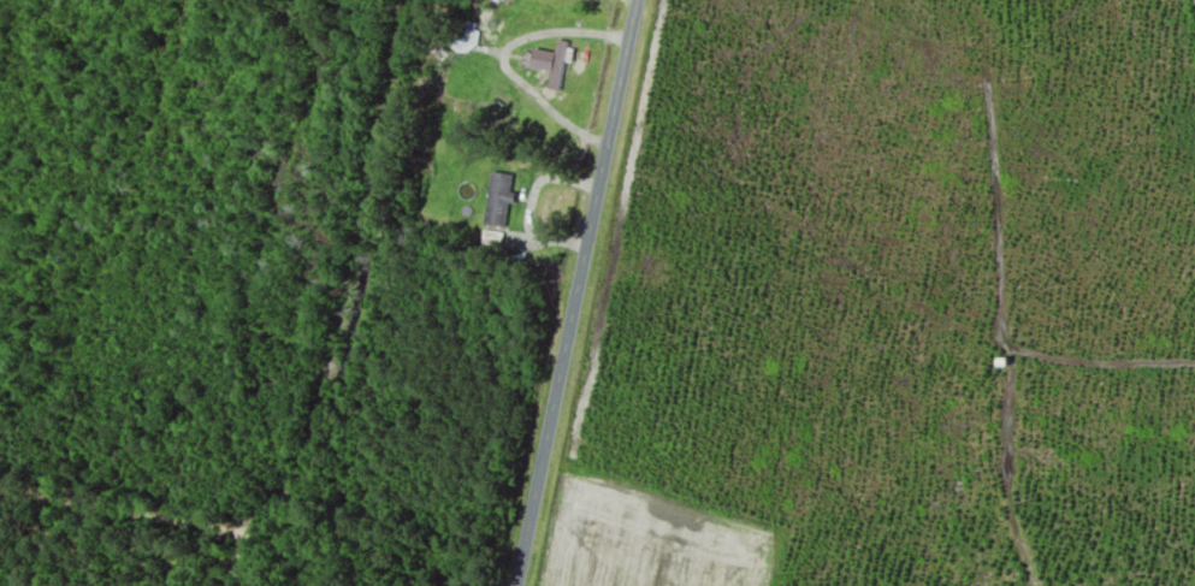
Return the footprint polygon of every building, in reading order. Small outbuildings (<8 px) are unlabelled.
[(469,46),(474,32),(459,28),(455,42),(469,46)] [(563,93),(569,43),(557,41),(555,54),(531,51),(528,70),(552,73),(549,91),(563,93)] [(506,230),(513,176),(490,173),(483,227),(506,230)]
